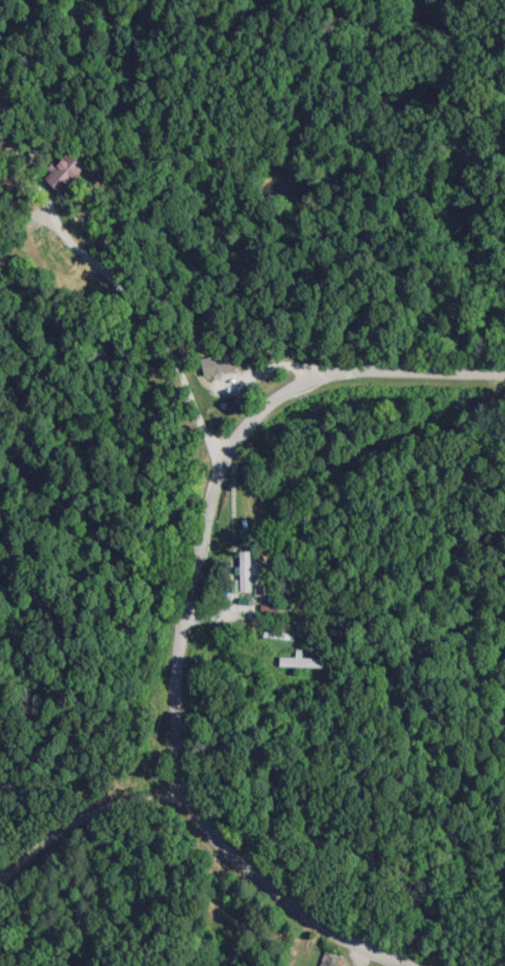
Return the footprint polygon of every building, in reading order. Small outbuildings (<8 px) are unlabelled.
[(89,171),(79,149),(48,163),(58,185),(89,171)] [(202,360),(208,378),(238,368),(232,349),(202,360)] [(252,551),(238,551),(238,592),(252,592),(252,551)] [(279,666),(325,666),(325,657),(279,657),(279,666)] [(325,950),(319,965),(340,965),(343,957),(325,950)]
